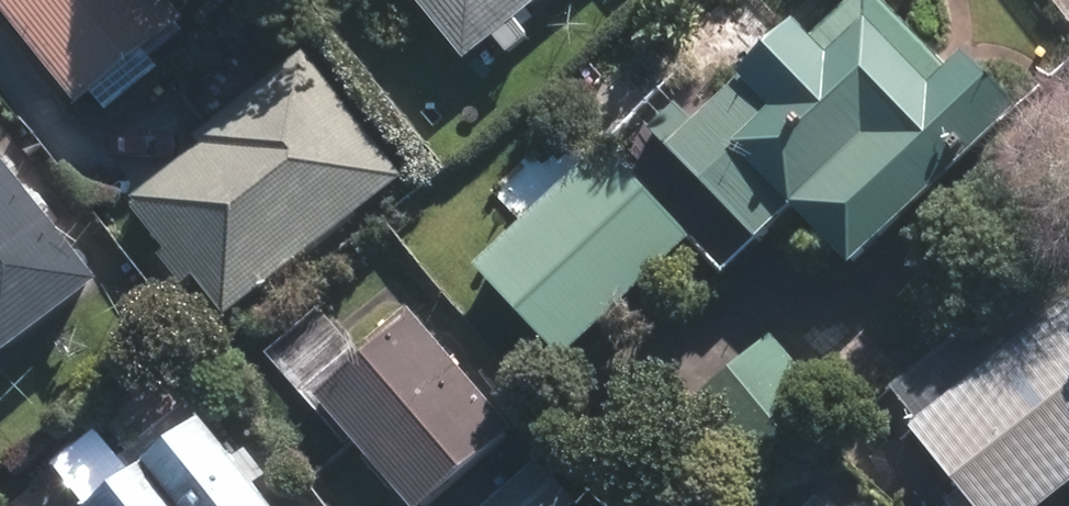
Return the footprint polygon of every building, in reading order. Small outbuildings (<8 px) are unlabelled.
[(92,96),(194,13),(184,0),(14,0),(92,96)] [(463,53),(534,0),(423,0),(463,53)] [(1031,104),(976,46),(956,64),(895,0),(854,0),(822,30),(806,13),(672,140),(767,241),(809,202),(865,261),(1031,104)] [(233,316),(407,174),(308,54),(135,195),(233,316)] [(700,238),(613,145),(480,267),(566,360),(700,238)] [(12,349),(104,276),(0,146),(0,334),(12,349)] [(1068,488),(1068,299),(917,422),(973,490),(959,505),(1047,505),(1068,488)] [(416,304),(319,388),(423,505),(429,505),(522,425),(416,304)] [(819,380),(777,330),(693,400),(734,450),(819,380)] [(150,462),(186,505),(286,505),(211,413),(150,462)] [(542,455),(485,505),(568,505),(579,496),(542,455)] [(150,462),(95,505),(186,505),(150,462)]
